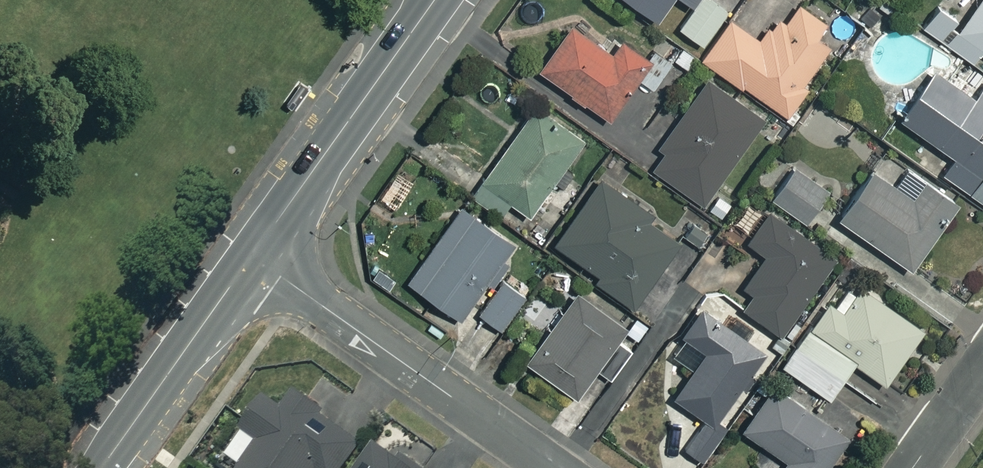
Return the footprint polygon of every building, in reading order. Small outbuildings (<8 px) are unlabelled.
[(660,22),(675,0),(628,0),(660,22)] [(710,0),(704,0),(681,31),(702,47),(727,13),(710,0)] [(943,42),(969,60),(979,47),(982,50),(982,0),(973,0),(943,42)] [(953,16),(933,2),(918,24),(938,38),(953,16)] [(820,20),(795,3),(783,21),(775,16),(759,40),(726,18),(700,58),(785,114),(804,85),(800,82),(824,45),(810,36),(820,20)] [(886,20),(868,5),(855,21),(872,36),(886,20)] [(604,48),(566,21),(534,68),(605,117),(633,76),(649,87),(664,66),(616,32),(604,48)] [(930,68),(895,115),(962,164),(952,179),(982,202),(982,79),(970,97),(930,68)] [(760,117),(702,78),(644,163),(702,202),(760,117)] [(526,214),(548,180),(557,185),(569,167),(560,162),(579,134),(532,103),(470,196),(496,213),(504,200),(526,214)] [(823,189),(788,165),(766,196),(802,220),(823,189)] [(909,198),(866,167),(832,214),(906,267),(953,202),(922,179),(909,198)] [(648,212),(595,175),(549,241),(594,272),(590,278),(630,306),(676,239),(644,217),(648,212)] [(456,318),(484,280),(488,283),(503,263),(499,260),(510,244),(459,207),(405,280),(456,318)] [(832,255),(765,210),(744,241),(762,253),(741,283),(753,291),(742,308),(778,333),(832,255)] [(711,229),(693,216),(680,234),(699,247),(711,229)] [(523,295),(501,279),(477,313),(498,328),(523,295)] [(919,328),(856,285),(852,292),(836,281),(779,364),(826,396),(851,360),(882,382),(919,328)] [(620,326),(573,293),(524,362),(573,396),(593,367),(607,377),(631,343),(615,333),(620,326)] [(759,348),(696,305),(678,333),(701,349),(670,396),(703,417),(682,447),(700,459),(721,427),(711,420),(759,348)] [(774,378),(738,428),(766,448),(754,464),(759,467),(819,467),(843,435),(810,411),(813,407),(774,378)] [(293,392),(280,410),(261,396),(238,428),(257,442),(238,467),(343,467),(362,442),(293,392)] [(375,443),(359,467),(413,467),(375,443)]
